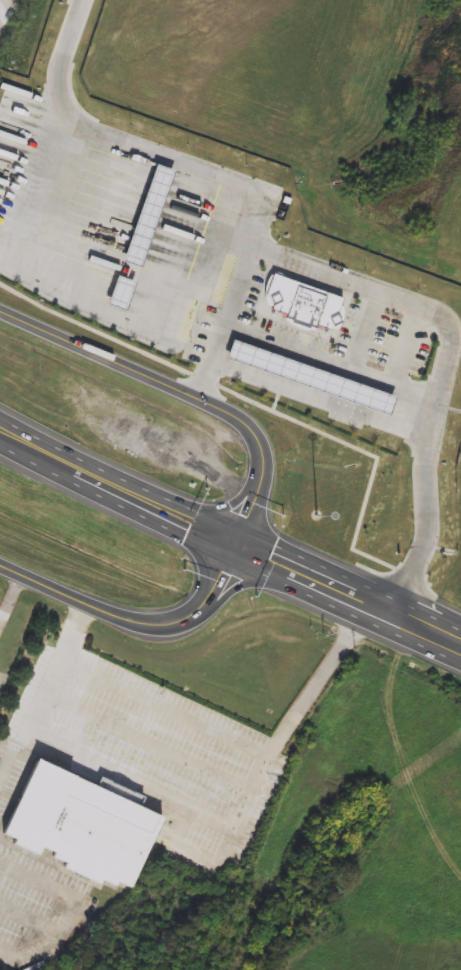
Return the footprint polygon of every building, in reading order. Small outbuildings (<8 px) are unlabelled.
[(272,270),(260,304),(289,314),(288,319),(307,326),(309,322),(334,331),(346,295),(272,270)] [(232,338),(226,356),(388,412),(394,394),(232,338)] [(12,842),(0,836),(0,830),(30,761),(91,788),(96,776),(142,797),(137,808),(159,818),(128,887),(115,882),(114,886),(101,880),(99,884),(62,868),(65,864),(50,857),(53,852),(40,847),(36,857),(10,846),(12,842)]
